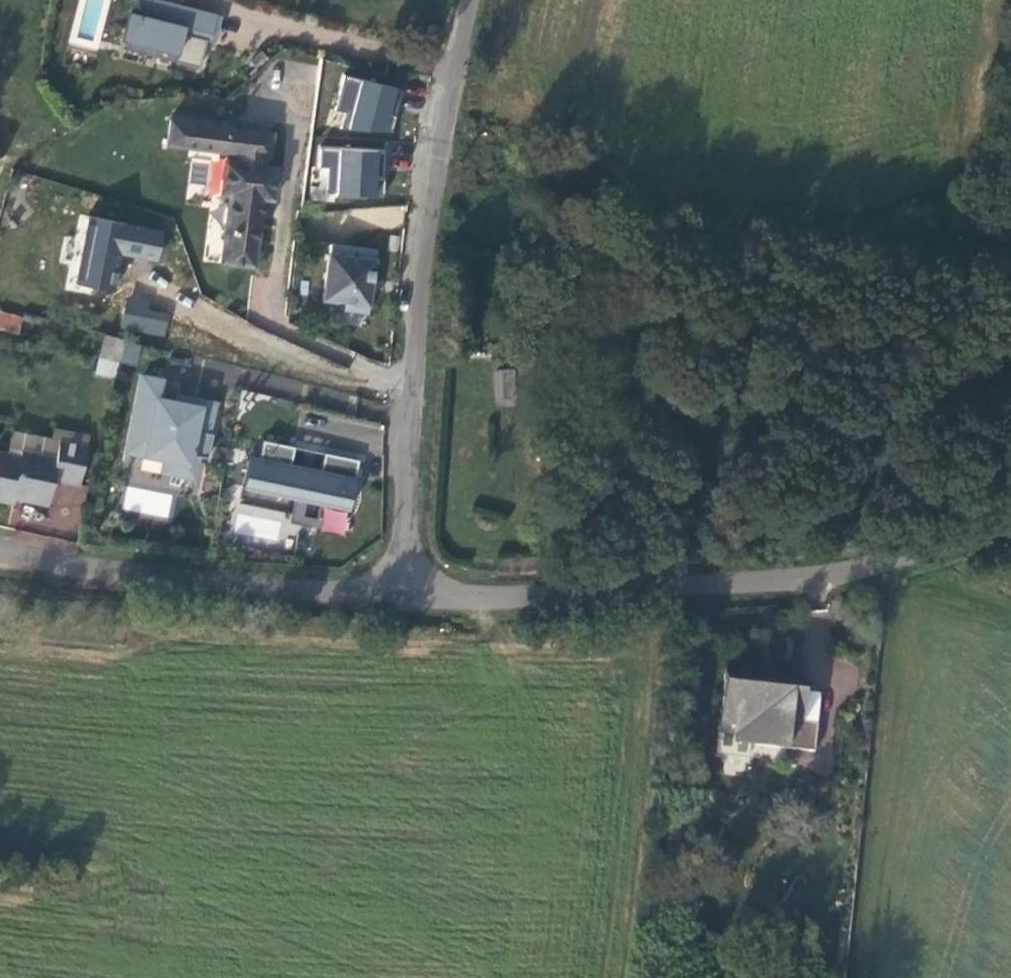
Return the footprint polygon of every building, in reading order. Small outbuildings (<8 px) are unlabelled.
[(158,0),(132,0),(128,14),(134,15),(127,43),(176,56),(174,62),(199,69),(208,34),(212,35),(217,15),(158,0)] [(392,137),(402,87),(345,77),(336,126),(392,137)] [(226,162),(222,194),(230,195),(222,263),(254,268),(263,199),(274,201),(278,169),(267,167),(268,158),(271,158),(274,134),(171,121),(168,145),(235,154),(234,163),(226,162)] [(385,149),(318,146),(316,197),(383,199),(385,149)] [(112,293),(121,254),(158,262),(165,232),(91,214),(74,284),(112,293)] [(329,245),(322,300),(344,303),(344,309),(368,312),(376,251),(329,245)] [(125,295),(122,332),(166,336),(169,312),(148,310),(149,297),(125,295)] [(0,314),(0,330),(17,334),(21,319),(0,314)] [(123,340),(104,335),(95,373),(114,378),(123,340)] [(495,399),(515,399),(516,369),(495,368),(495,399)] [(193,478),(198,457),(207,458),(212,434),(208,433),(214,404),(178,397),(176,403),(161,399),(165,381),(142,377),(127,451),(165,459),(162,471),(193,478)] [(12,429),(8,451),(20,454),(21,449),(56,456),(59,438),(88,444),(89,436),(53,429),(51,437),(12,429)] [(8,451),(0,450),(0,499),(13,502),(15,497),(29,500),(38,499),(46,493),(51,485),(53,478),(80,483),(88,444),(59,438),(56,456),(21,449),(20,454),(8,451)] [(293,448),(263,441),(259,458),(248,456),(241,488),(347,510),(358,461),(324,454),(320,470),(290,464),(293,448)] [(798,721),(802,684),(722,676),(716,748),(731,750),(731,755),(747,757),(747,746),(814,751),(816,724),(798,721)]
